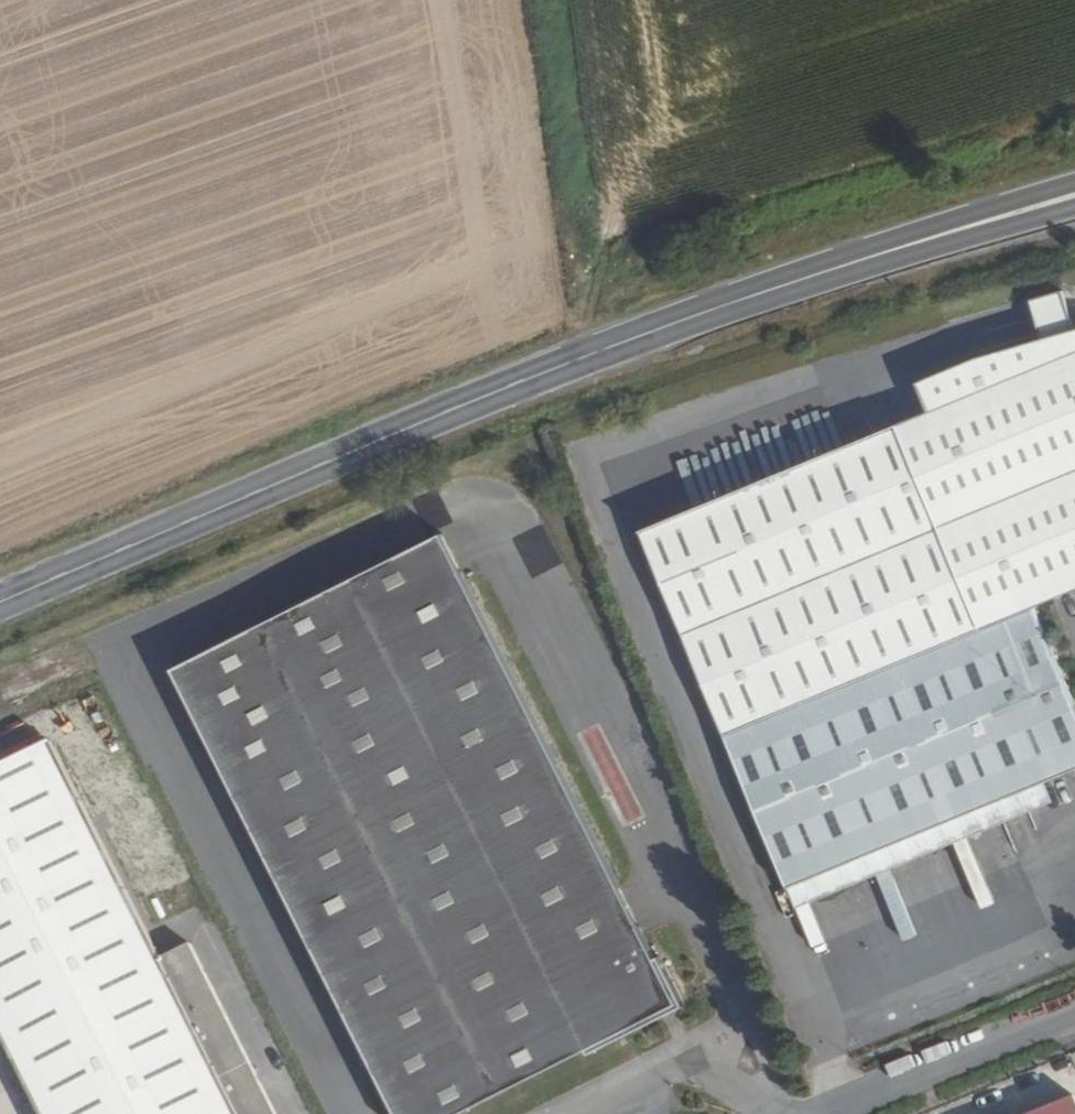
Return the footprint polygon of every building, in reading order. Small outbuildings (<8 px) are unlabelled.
[(1029,293),(1045,331),(1074,319),(1074,317),(1060,281),(1029,293)] [(798,890),(1056,784),(1074,776),(1074,686),(1043,608),(1074,595),(1074,319),(1045,331),(979,359),(929,387),(941,415),(909,428),(652,532),(798,890)] [(406,1113),(462,1113),(591,1049),(595,1056),(695,1005),(667,951),(662,954),(454,535),(185,669),(406,1113)] [(46,1113),(282,1113),(196,943),(166,957),(55,740),(0,769),(0,1024),(46,1113)] [(1056,784),(798,890),(806,909),(1064,804),(1056,784)]
